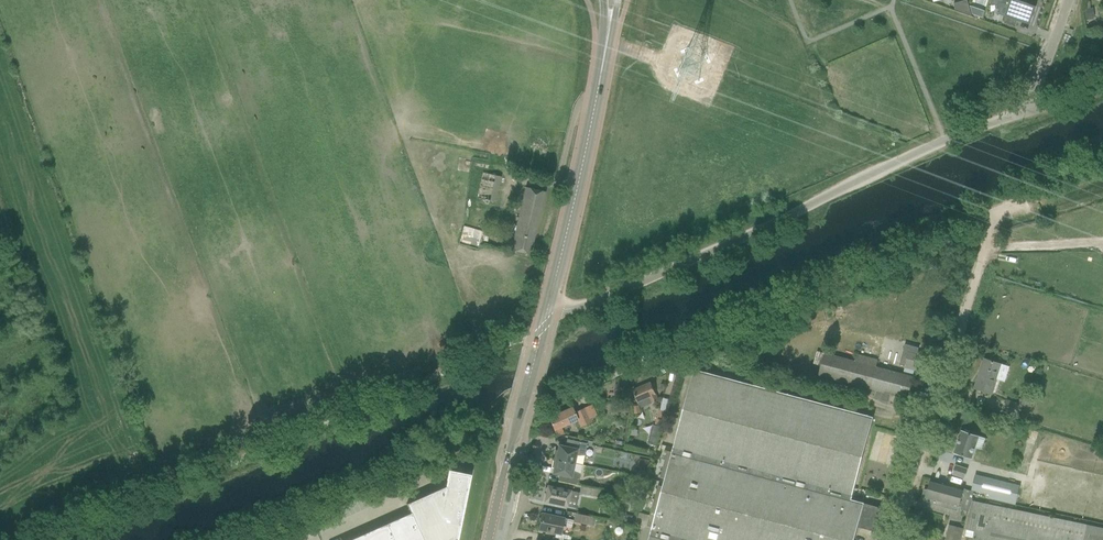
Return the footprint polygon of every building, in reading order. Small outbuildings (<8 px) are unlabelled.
[(969,0),(956,2),(958,12),(970,9),(969,0)] [(991,4),(998,6),(999,2),(1009,5),(1005,16),(1006,17),(1004,22),(1015,26),(1017,20),(1030,25),(1034,14),(1033,14),(1036,6),(1028,4),(1029,3),(1019,0),(992,0),(991,4)] [(1085,10),(1086,19),(1094,18),(1093,9),(1085,10)] [(482,173),(480,182),(499,187),(501,177),(482,173)] [(545,192),(533,189),(526,187),(511,250),(530,254),(545,192)] [(461,236),(458,245),(478,250),(480,240),(487,242),(489,230),(481,228),(481,230),(464,226),(461,236)] [(916,369),(920,354),(917,353),(919,348),(905,344),(899,364),(905,366),(916,369)] [(818,375),(908,399),(914,376),(876,366),(878,360),(857,354),(855,361),(824,353),(818,375)] [(992,394),(1002,365),(985,359),(975,388),(992,394)] [(856,534),(858,525),(875,530),(877,521),(880,508),(847,499),(849,495),(852,496),(863,455),(873,417),(696,370),(673,452),(667,450),(660,477),(666,478),(664,486),(658,485),(647,526),(653,527),(652,531),(650,539),(854,539),(856,534)] [(659,401),(655,393),(651,382),(633,390),(638,402),(650,397),(652,403),(659,401)] [(580,427),(590,422),(584,408),(574,413),(571,408),(548,418),(556,435),(564,435),(561,427),(577,420),(580,427)] [(665,427),(669,413),(658,411),(655,424),(665,427)] [(662,428),(655,426),(652,436),(659,438),(662,428)] [(978,436),(972,434),(962,430),(954,453),(971,459),(978,436)] [(565,447),(559,446),(558,451),(555,450),(553,459),(573,463),(575,456),(584,456),(586,444),(566,439),(565,447)] [(573,463),(553,459),(551,468),(554,468),(553,473),(559,475),(557,481),(577,486),(580,475),(572,470),(573,463)] [(640,459),(638,470),(648,472),(650,460),(640,459)] [(968,470),(955,465),(952,474),(965,478),(968,470)] [(350,539),(456,539),(469,476),(450,471),(447,486),(445,486),(406,504),(410,513),(350,539)] [(975,476),(972,490),(990,494),(989,498),(1015,504),(1019,486),(975,476)] [(964,489),(965,489),(931,480),(928,490),(924,489),(921,500),(931,502),(931,504),(958,511),(960,507),(969,509),(973,491),(964,489)] [(572,499),(573,492),(547,486),(544,501),(567,507),(569,498),(572,499)] [(599,498),(601,490),(582,486),(580,494),(599,498)] [(966,533),(965,538),(974,539),(1102,539),(1102,529),(973,501),(966,533)] [(565,527),(567,519),(541,514),(538,529),(560,534),(561,526),(565,527)] [(574,514),(573,522),(593,526),(595,518),(574,514)] [(963,529),(949,525),(945,539),(947,539),(960,539),(963,529)] [(615,529),(615,531),(616,533),(617,535),(619,535),(621,534),(623,533),(623,531),(622,529),(621,527),(619,527),(617,528),(615,529)]
